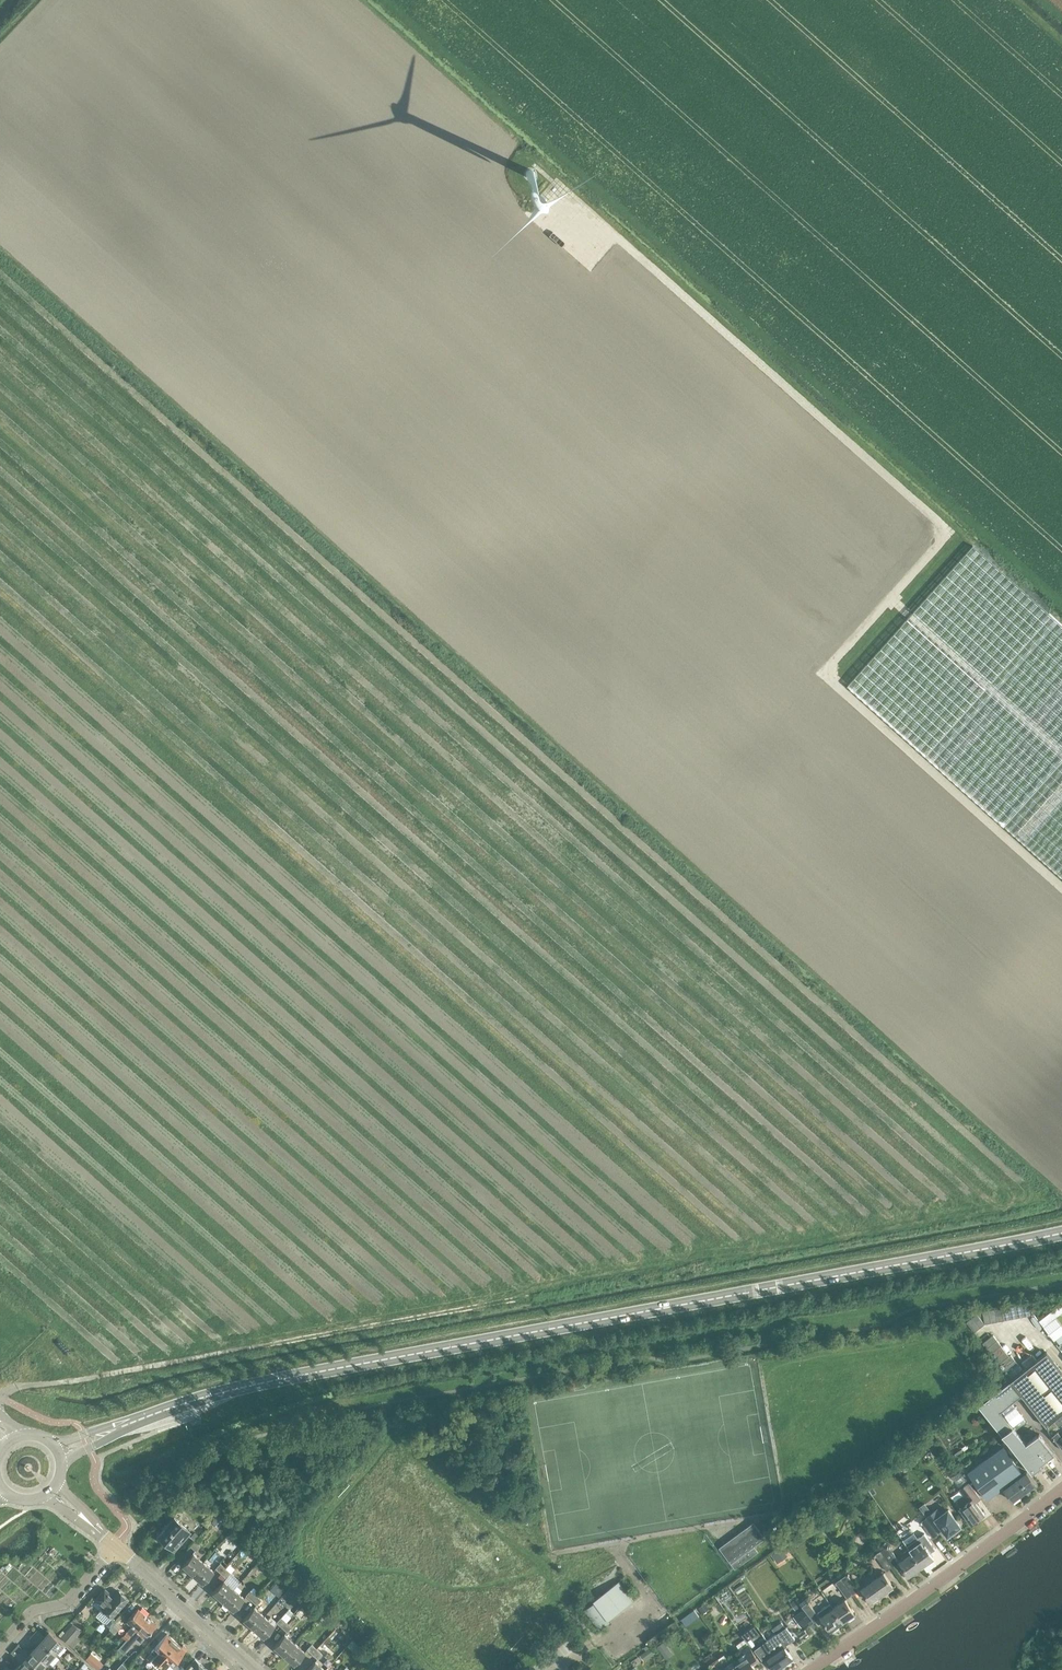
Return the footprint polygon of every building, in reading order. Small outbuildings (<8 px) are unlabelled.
[(526,173),(526,174),(526,175),(526,176),(527,176),(527,177),(528,177),(529,178),(530,178),(532,178),(533,178),(533,177),(534,177),(534,176),(535,175),(535,174),(535,173),(535,172),(534,171),(533,170),(532,170),(531,169),(530,169),(529,170),(528,170),(527,171),(526,172),(526,173)] [(1004,825),(1061,761),(1061,625),(1051,615),(926,755),(1004,825)] [(1004,825),(1061,877),(1061,761),(1004,825)] [(986,1320),(1027,1313),(1026,1310),(1017,1311),(1018,1313),(1013,1314),(1012,1309),(1022,1307),(1022,1302),(984,1309),(986,1320)] [(1044,1324),(1061,1349),(1061,1322),(1057,1315),(1044,1324)] [(1004,1368),(1015,1359),(995,1333),(984,1341),(1004,1368)] [(1014,1428),(1001,1411),(1020,1396),(1046,1429),(1061,1416),(1061,1372),(1047,1353),(981,1404),(981,1405),(1005,1436),(1019,1454),(1021,1453),(1035,1471),(1056,1455),(1041,1436),(1028,1446),(1014,1428)] [(1027,1365),(1037,1359),(1034,1353),(1024,1359),(1027,1365)] [(1061,1438),(1057,1432),(1051,1436),(1061,1450),(1061,1438)] [(987,1499),(1005,1486),(1005,1487),(1004,1488),(1013,1500),(1036,1483),(1026,1471),(1023,1474),(1003,1446),(967,1472),(987,1499)] [(957,1485),(969,1478),(963,1468),(951,1475),(957,1485)] [(971,1523),(985,1513),(976,1501),(980,1498),(969,1482),(959,1489),(968,1501),(960,1507),(971,1523)] [(939,1523),(948,1535),(951,1533),(952,1534),(955,1532),(957,1531),(959,1529),(958,1528),(961,1526),(949,1509),(941,1515),(937,1509),(927,1516),(933,1525),(939,1523)] [(219,1515),(217,1516),(212,1522),(218,1528),(225,1520),(219,1515)] [(174,1517),(159,1534),(174,1548),(190,1531),(174,1517)] [(933,1538),(939,1533),(927,1517),(921,1521),(933,1538)] [(720,1547),(735,1567),(757,1551),(753,1545),(764,1537),(753,1522),(720,1547)] [(196,1551),(201,1545),(195,1540),(190,1546),(196,1551)] [(914,1544),(909,1548),(922,1567),(935,1558),(925,1544),(917,1549),(914,1544)] [(785,1546),(773,1550),(776,1560),(788,1556),(785,1546)] [(892,1566),(898,1562),(887,1547),(882,1551),(892,1566)] [(922,1567),(909,1548),(904,1552),(907,1556),(900,1561),(910,1575),(922,1567)] [(892,1566),(882,1551),(876,1554),(887,1570),(892,1566)] [(183,1564),(193,1573),(203,1561),(193,1552),(183,1564)] [(224,1558),(220,1563),(231,1572),(235,1568),(229,1563),(230,1563),(224,1558)] [(203,1561),(193,1573),(203,1582),(214,1571),(216,1568),(210,1562),(207,1565),(203,1561)] [(231,1572),(220,1563),(216,1568),(226,1577),(231,1572)] [(883,1572),(872,1580),(882,1594),(893,1587),(883,1572)] [(853,1594),(858,1590),(847,1574),(842,1577),(853,1594)] [(853,1594),(842,1577),(836,1581),(847,1598),(853,1594)] [(213,1592),(223,1601),(234,1589),(224,1580),(213,1592)] [(871,1602),(882,1594),(872,1580),(861,1587),(871,1602)] [(619,1581),(594,1599),(595,1601),(585,1609),(600,1628),(607,1623),(605,1621),(634,1600),(619,1581)] [(104,1606),(102,1608),(111,1617),(128,1599),(118,1590),(113,1596),(105,1588),(96,1598),(104,1606)] [(234,1589),(223,1601),(233,1610),(244,1598),(234,1589)] [(257,1604),(262,1599),(264,1596),(259,1591),(256,1594),(251,1589),(246,1595),(257,1604)] [(819,1617),(808,1601),(805,1597),(800,1602),(802,1605),(813,1621),(819,1617)] [(845,1600),(834,1608),(844,1622),(855,1614),(845,1600)] [(705,1603),(699,1608),(703,1613),(709,1609),(705,1603)] [(844,1622),(830,1603),(819,1611),(832,1630),(844,1622)] [(313,1618),(316,1614),(304,1604),(296,1614),(300,1617),(305,1611),(313,1618)] [(243,1618),(254,1627),(264,1616),(254,1606),(243,1618)] [(136,1627),(146,1615),(137,1607),(127,1619),(133,1625),(128,1630),(127,1630),(122,1635),(126,1639),(131,1633),(136,1627)] [(292,1619),(289,1623),(286,1621),(291,1616),(290,1616),(294,1612),(289,1608),(285,1612),(281,1616),(276,1622),(282,1627),(287,1631),(292,1626),(298,1619),(296,1616),(293,1620),(292,1619)] [(689,1613),(694,1620),(699,1616),(695,1609),(689,1613)] [(145,1636),(156,1624),(146,1615),(136,1627),(131,1633),(126,1639),(130,1643),(135,1637),(140,1641),(144,1636),(145,1636)] [(264,1616),(254,1627),(264,1637),(275,1625),(264,1616)] [(738,1622),(742,1630),(755,1625),(752,1617),(738,1622)] [(794,1633),(802,1628),(796,1619),(788,1624),(794,1633)] [(60,1636),(73,1647),(80,1639),(76,1635),(81,1630),(72,1623),(60,1636)] [(754,1625),(742,1633),(748,1641),(759,1633),(754,1625)] [(787,1626),(766,1640),(783,1665),(793,1658),(784,1645),(795,1638),(787,1626)] [(49,1630),(44,1635),(37,1629),(34,1633),(55,1652),(64,1643),(49,1630)] [(55,1652),(34,1633),(30,1637),(37,1643),(33,1648),(47,1661),(55,1652)] [(155,1665),(176,1642),(167,1633),(151,1651),(155,1654),(150,1660),(155,1665)] [(275,1646),(284,1655),(295,1643),(285,1634),(275,1646)] [(125,1649),(129,1644),(126,1640),(120,1646),(125,1649)] [(362,1658),(366,1653),(351,1640),(347,1646),(358,1655),(359,1654),(362,1658)] [(755,1648),(763,1660),(766,1658),(775,1669),(776,1669),(783,1665),(766,1640),(755,1648)] [(664,1641),(658,1646),(667,1659),(673,1654),(664,1641)] [(181,1646),(176,1642),(155,1665),(160,1669),(161,1668),(164,1669),(176,1669),(179,1667),(173,1662),(187,1647),(183,1644),(181,1646)] [(295,1643),(284,1655),(294,1664),(305,1652),(295,1643)] [(312,1653),(317,1648),(311,1643),(307,1649),(312,1653)] [(733,1660),(740,1669),(757,1669),(755,1667),(761,1663),(750,1646),(741,1652),(742,1654),(733,1660)] [(47,1661),(33,1648),(28,1653),(21,1647),(18,1651),(40,1669),(47,1661)] [(318,1658),(322,1653),(317,1648),(312,1653),(318,1658)] [(99,1668),(105,1662),(92,1650),(86,1657),(99,1668)] [(18,1651),(15,1654),(22,1661),(17,1666),(22,1669),(40,1669),(18,1651)] [(207,1669),(195,1658),(185,1669),(181,1665),(179,1667),(176,1669),(207,1669)] [(128,1665),(123,1660),(115,1669),(110,1665),(106,1669),(124,1669),(128,1665)] [(733,1660),(724,1666),(723,1664),(714,1669),(740,1669),(733,1660)] [(325,1669),(315,1661),(306,1669),(325,1669)]
